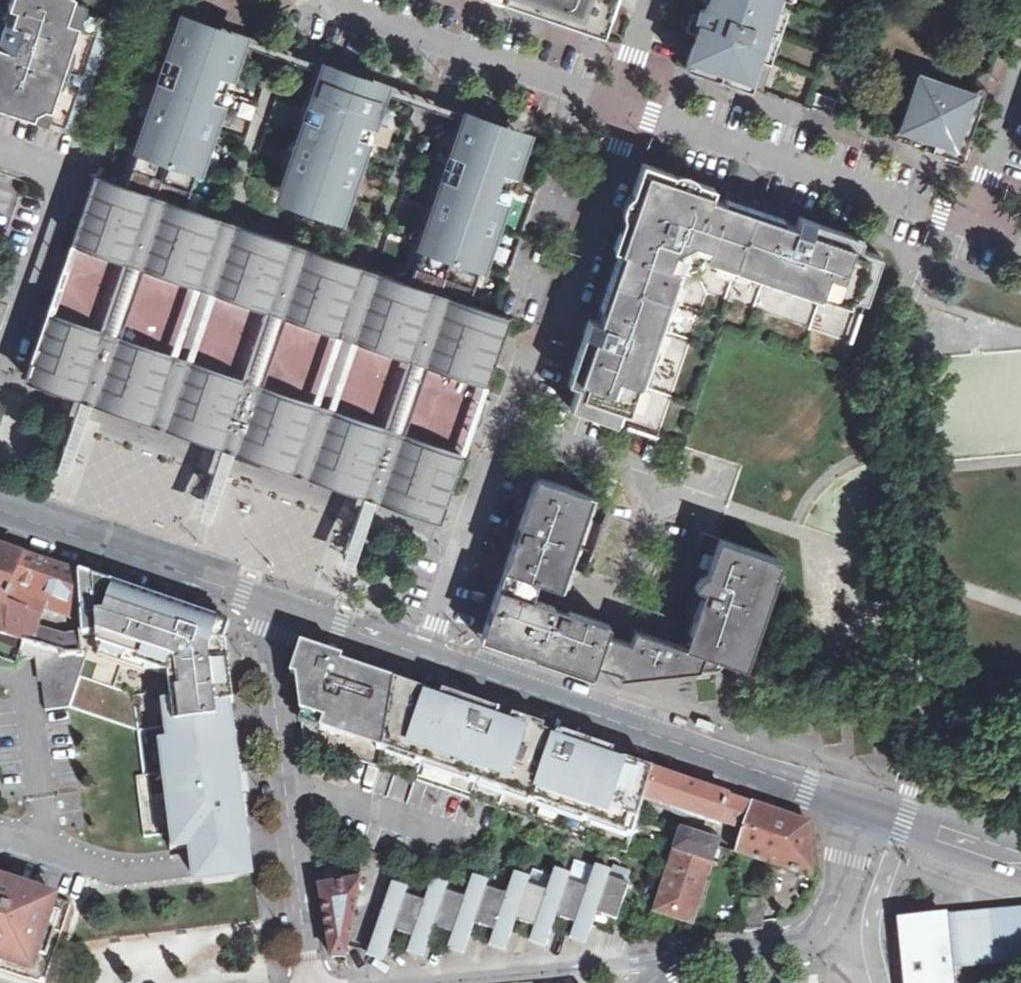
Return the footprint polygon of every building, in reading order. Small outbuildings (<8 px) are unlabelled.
[(0,24),(0,35),(10,45),(0,41),(0,105),(44,119),(77,22),(85,0),(7,0),(0,24)] [(612,0),(499,0),(601,34),(612,0)] [(792,0),(707,0),(686,64),(764,92),(792,0)] [(179,23),(125,180),(185,200),(239,44),(179,23)] [(389,87),(329,70),(287,205),(347,223),(389,87)] [(980,93),(917,72),(897,132),(959,153),(980,93)] [(836,100),(810,91),(805,107),(831,115),(836,100)] [(536,135),(475,114),(424,268),(482,288),(536,135)] [(644,158),(564,402),(690,445),(729,330),(845,368),(888,244),(644,158)] [(432,516),(438,518),(508,312),(185,200),(125,180),(97,170),(70,248),(52,296),(26,372),(56,382),(86,393),(183,427),(227,442),(257,452),(279,460),(322,475),(368,490),(432,516)] [(494,259),(505,264),(518,239),(507,233),(494,259)] [(508,567),(541,578),(568,587),(599,495),(539,476),(508,567)] [(686,643),(706,651),(742,663),(744,657),(779,556),(722,536),(688,638),(686,643)] [(61,655),(64,641),(36,632),(45,604),(78,614),(77,577),(49,568),(7,553),(0,551),(0,639),(22,645),(61,655)] [(538,589),(541,578),(508,567),(505,578),(503,583),(536,595),(538,589)] [(22,645),(16,664),(38,661),(40,677),(45,714),(70,710),(138,734),(144,778),(136,779),(145,841),(169,838),(171,852),(190,850),(246,842),(244,819),(241,803),(246,802),(243,782),(239,783),(230,721),(235,721),(225,648),(211,644),(217,626),(146,601),(77,577),(78,614),(79,646),(80,660),(61,655),(22,645)] [(536,595),(503,583),(484,638),(596,677),(601,661),(610,631),(613,621),(536,595)] [(633,639),(610,631),(601,661),(623,669),(621,674),(701,668),(706,651),(686,643),(637,627),(633,639)] [(64,641),(61,655),(80,660),(79,646),(64,641)] [(352,761),(379,771),(393,684),(376,679),(303,654),(294,679),(304,745),(352,761)] [(443,702),(393,684),(379,771),(498,813),(552,831),(628,856),(636,831),(638,826),(645,803),(655,774),(613,759),(611,759),(610,763),(595,758),(597,753),(523,728),(463,708),(458,707),(457,711),(442,706),(443,702)] [(693,727),(713,735),(716,727),(696,719),(693,727)] [(655,774),(645,803),(670,811),(718,827),(720,824),(743,832),(751,806),(730,799),(690,785),(655,774)] [(751,806),(743,832),(736,855),(738,855),(817,879),(809,826),(784,817),(751,806)] [(680,838),(675,852),(712,863),(716,849),(717,846),(681,835),(680,838)] [(246,842),(190,850),(192,864),(194,878),(250,871),(248,857),(246,842)] [(712,863),(675,852),(657,914),(693,925),(713,863),(712,863)] [(575,928),(572,940),(578,942),(587,945),(597,917),(617,924),(629,888),(609,881),(611,875),(595,869),(588,892),(575,928)] [(575,928),(588,892),(568,885),(571,879),(555,873),(547,896),(535,931),(531,943),(538,946),(547,949),(556,920),(575,928)] [(535,931),(547,896),(528,889),(530,882),(514,877),(506,899),(494,935),(490,947),(498,950),(506,952),(516,925),(535,931)] [(494,935),(506,899),(486,892),(489,886),(473,881),(465,903),(453,938),(449,950),(457,953),(464,956),(474,928),(494,935)] [(453,938),(465,903),(446,896),(448,890),(432,884),(425,907),(413,942),(409,954),(417,957),(425,960),(434,932),(453,938)] [(24,982),(42,982),(67,907),(8,887),(6,891),(0,889),(0,975),(24,982)] [(333,959),(347,961),(350,947),(350,942),(360,887),(320,890),(325,917),(333,959)] [(413,942),(425,907),(406,900),(408,893),(392,888),(369,959),(377,961),(385,964),(394,936),(413,942)] [(763,932),(763,927),(760,901),(742,903),(744,933),(763,932)] [(952,966),(1020,959),(1020,906),(968,912),(947,915),(952,966)] [(952,966),(947,915),(898,921),(904,982),(954,982),(952,966)]
